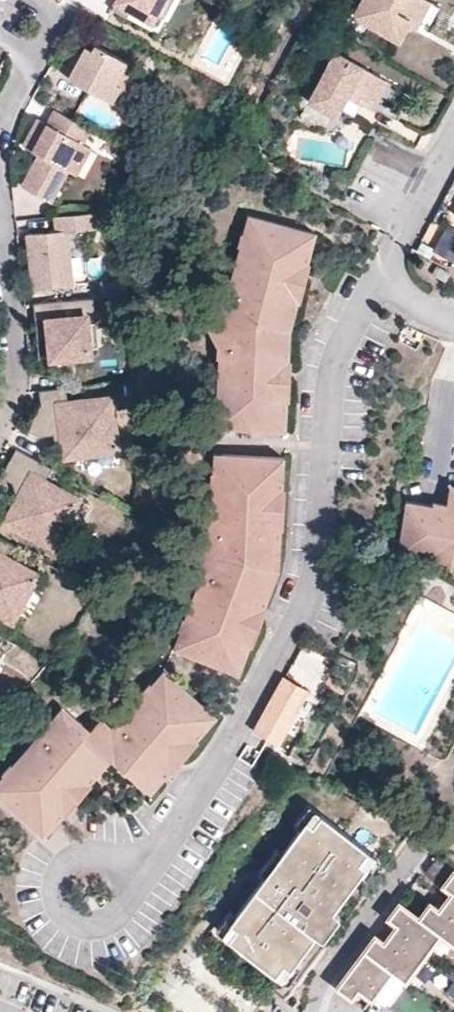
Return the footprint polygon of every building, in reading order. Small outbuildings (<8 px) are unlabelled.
[(122,13),(136,20),(141,13),(155,21),(166,0),(129,0),(122,13)] [(356,16),(400,39),(412,19),(413,20),(414,21),(417,21),(419,20),(421,19),(424,15),(431,0),(365,0),(356,16)] [(87,46),(81,43),(72,60),(78,63),(87,46)] [(136,65),(98,45),(94,50),(87,46),(78,63),(70,78),(115,103),(123,88),(130,91),(140,73),(133,69),(136,65)] [(388,79),(337,52),(310,100),(338,115),(349,95),(362,102),(365,96),(367,97),(368,98),(370,98),(372,98),(375,98),(377,96),(379,95),(388,79)] [(130,91),(123,88),(115,103),(122,106),(130,91)] [(365,96),(362,102),(372,108),(379,95),(377,96),(375,98),(372,98),(370,98),(368,98),(367,97),(365,96)] [(93,130),(56,110),(48,124),(40,119),(29,138),(39,143),(34,151),(40,155),(23,187),(53,203),(71,171),(85,145),(93,130)] [(39,143),(29,138),(25,146),(34,151),(39,143)] [(79,176),(93,149),(85,145),(71,171),(79,176)] [(257,213),(250,211),(245,230),(243,242),(233,280),(230,292),(226,305),(222,320),(221,344),(221,357),(219,396),(219,408),(218,426),(226,427),(226,407),(227,396),(227,384),(228,357),(229,345),(229,338),(230,321),(232,314),(237,293),(240,283),(249,243),(252,233),(257,213)] [(317,229),(257,213),(252,233),(260,234),(257,245),(249,243),(240,283),(247,284),(244,295),(237,293),(232,314),(230,321),(229,338),(229,345),(236,346),(234,356),(228,357),(227,384),(227,396),(233,396),(233,407),(226,407),(226,427),(286,430),(288,376),(292,325),(317,229)] [(74,287),(69,232),(97,230),(96,214),(56,217),(57,232),(51,233),(52,239),(46,239),(46,234),(27,235),(32,291),(74,287)] [(260,234),(252,233),(249,243),(257,245),(260,234)] [(444,268),(438,265),(434,273),(440,277),(444,268)] [(453,273),(444,268),(440,277),(448,281),(453,273)] [(247,284),(240,283),(237,293),(244,295),(247,284)] [(96,299),(35,306),(37,324),(49,323),(50,342),(53,362),(93,358),(92,350),(89,319),(98,317),(96,299)] [(101,349),(98,317),(89,319),(92,350),(101,349)] [(50,342),(49,323),(37,324),(39,343),(50,342)] [(113,399),(69,403),(67,388),(41,391),(43,406),(40,406),(28,433),(39,438),(53,436),(53,431),(60,430),(62,445),(64,460),(118,455),(113,399)] [(62,445),(60,430),(53,431),(53,436),(54,446),(62,445)] [(54,470),(18,451),(3,479),(14,485),(25,491),(19,502),(8,524),(56,550),(81,502),(47,483),(54,470)] [(223,451),(215,451),(214,471),(214,484),(212,524),(212,537),(211,554),(206,570),(201,583),(198,591),(187,618),(183,631),(176,647),(184,651),(190,631),(194,622),(208,584),(213,574),(219,556),(219,536),(219,525),(221,483),(222,471),(223,451)] [(285,455),(223,451),(222,471),(229,472),(228,483),(221,483),(219,525),(228,525),(226,536),(219,536),(219,556),(213,574),(219,576),(215,586),(208,584),(194,622),(201,625),(197,635),(190,631),(184,651),(241,672),(253,638),(280,567),(281,542),(285,455)] [(25,491),(14,485),(19,502),(25,491)] [(407,498),(405,505),(453,513),(453,505),(446,504),(447,501),(434,500),(433,502),(407,498)] [(405,505),(398,551),(453,559),(453,513),(405,505)] [(228,525),(219,525),(219,536),(226,536),(228,525)] [(0,539),(0,617),(14,625),(40,577),(5,559),(12,546),(0,539)] [(219,576),(213,574),(208,584),(215,586),(219,576)] [(201,625),(194,622),(190,631),(197,635),(201,625)] [(167,670),(128,717),(106,744),(64,709),(0,784),(0,795),(12,781),(18,774),(44,742),(51,734),(65,718),(107,753),(119,737),(125,729),(151,698),(159,690),(172,674),(167,670)] [(172,674),(159,690),(165,694),(157,703),(151,698),(125,729),(132,734),(125,742),(119,737),(107,753),(65,718),(51,734),(56,739),(50,747),(44,742),(18,774),(23,778),(17,786),(12,781),(0,795),(0,797),(46,837),(112,758),(153,793),(219,715),(172,674)] [(312,689),(285,675),(257,729),(284,743),(312,689)] [(165,694),(159,690),(151,698),(157,703),(165,694)] [(132,734),(125,729),(119,737),(125,742),(132,734)] [(56,739),(51,734),(44,742),(50,747),(56,739)] [(262,749),(250,742),(241,756),(254,764),(262,749)] [(23,778),(18,774),(12,781),(17,786),(23,778)] [(312,826),(320,815),(314,810),(306,821),(312,826)] [(228,939),(276,974),(283,963),(290,968),(366,866),(359,861),(367,850),(320,815),(312,826),(306,821),(281,854),(286,857),(270,879),(265,876),(230,923),(236,928),(228,939)] [(374,855),(367,850),(359,861),(366,866),(374,855)] [(339,984),(367,1005),(394,968),(407,978),(442,931),(453,940),(453,869),(420,915),(400,900),(390,915),(398,921),(385,939),(376,933),(339,984)] [(222,934),(228,939),(236,928),(230,923),(222,934)] [(283,963),(276,974),(282,978),(290,968),(283,963)]
